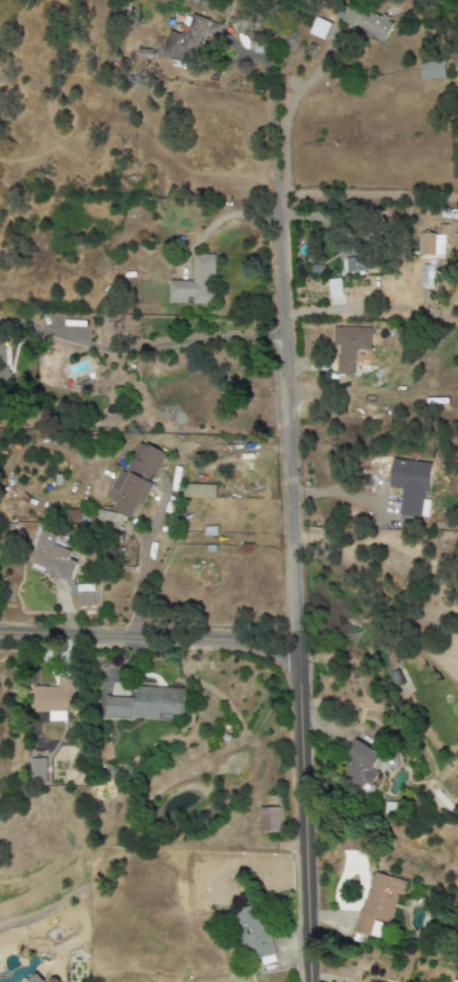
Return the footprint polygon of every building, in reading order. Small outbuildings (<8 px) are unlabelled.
[(384,42),(392,23),(350,4),(341,22),(384,42)] [(221,25),(193,14),(188,28),(183,26),(180,34),(170,31),(161,55),(190,65),(199,40),(213,46),(221,25)] [(308,34),(324,40),(330,24),(315,18),(308,34)] [(445,79),(445,61),(420,62),(420,80),(445,79)] [(422,255),(434,256),(435,234),(422,233),(422,255)] [(443,256),(444,237),(436,236),(435,256),(443,256)] [(168,303),(190,304),(214,304),(214,255),(193,255),(193,281),(168,281),(168,303)] [(347,261),(349,273),(368,270),(366,258),(347,261)] [(432,285),(433,266),(422,265),(421,285),(432,285)] [(371,328),(333,327),(332,345),(337,346),(337,375),(354,375),(354,351),(370,351),(371,328)] [(106,498),(114,502),(111,511),(130,519),(139,500),(143,502),(165,453),(139,442),(125,473),(118,470),(106,498)] [(215,498),(216,485),(183,485),(182,497),(215,498)] [(424,488),(400,487),(399,518),(428,519),(429,502),(424,502),(424,488)] [(70,582),(77,562),(69,559),(72,551),(53,544),(57,536),(42,530),(29,567),(70,582)] [(94,606),(93,584),(77,585),(78,607),(94,606)] [(35,687),(35,712),(74,712),(74,676),(58,676),(58,687),(35,687)] [(106,697),(105,718),(174,720),(174,716),(184,716),(185,689),(136,687),(135,698),(106,697)] [(352,758),(342,779),(361,788),(364,782),(372,786),(386,755),(357,742),(350,757),(352,758)] [(30,759),(31,783),(47,782),(46,758),(30,759)] [(279,807),(260,808),(260,831),(279,831),(279,807)] [(355,933),(369,936),(374,919),(389,924),(396,894),(403,896),(407,881),(371,872),(355,933)] [(229,913),(240,955),(247,953),(249,962),(258,960),(259,966),(274,962),(260,905),(229,913)]
